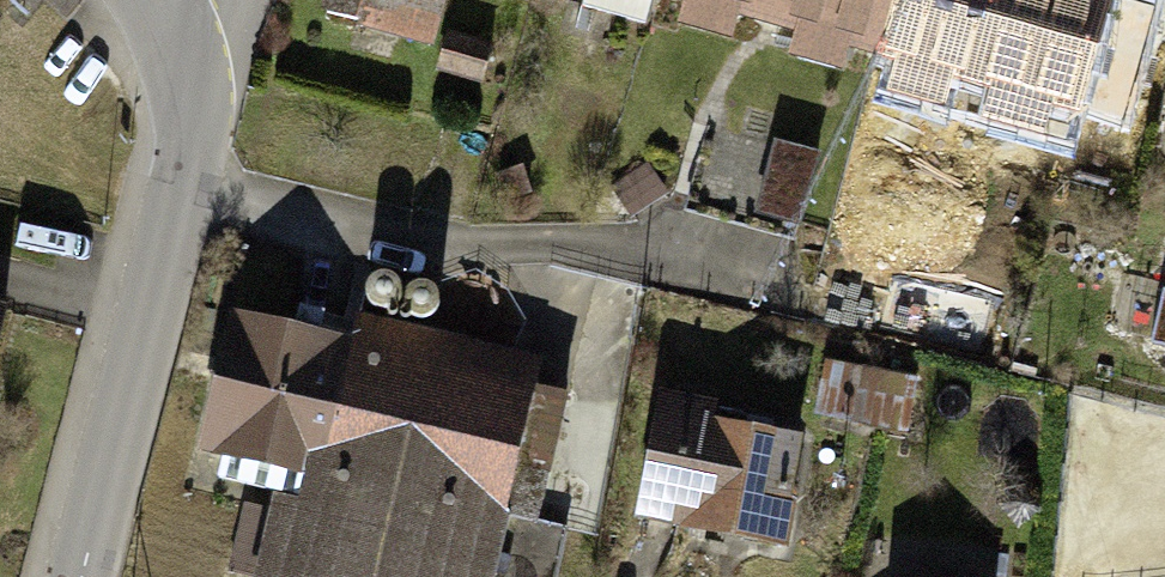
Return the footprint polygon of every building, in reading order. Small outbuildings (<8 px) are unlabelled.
[(326,11),(360,22),(361,18),(433,39),(444,0),(329,0),(326,11)] [(583,7),(646,27),(654,0),(585,0),(583,7)] [(891,0),(696,0),(877,51),(891,0)] [(1153,12),(1112,0),(891,0),(877,51),(903,58),(880,138),(950,158),(972,79),(1122,121),(1153,12)] [(483,79),(490,49),(447,37),(439,68),(483,79)] [(690,195),(798,224),(817,156),(708,127),(690,195)] [(391,275),(382,274),(374,277),(368,284),(366,292),(368,301),(374,307),(382,310),(391,309),(398,304),(402,297),(402,288),(398,280),(391,275)] [(429,285),(420,284),(412,287),(406,294),(404,302),(406,311),(412,317),(420,320),(428,319),(436,314),(440,307),(440,298),(436,290),(429,285)] [(1150,346),(1164,349),(1164,292),(1162,291),(1150,346)] [(241,323),(212,446),(324,473),(313,519),(286,512),(270,576),(555,576),(567,529),(538,522),(567,402),(241,323)] [(915,383),(828,366),(818,417),(914,436),(919,411),(910,409),(915,383)] [(714,408),(661,397),(637,515),(777,543),(798,441),(711,424),(714,408)]
